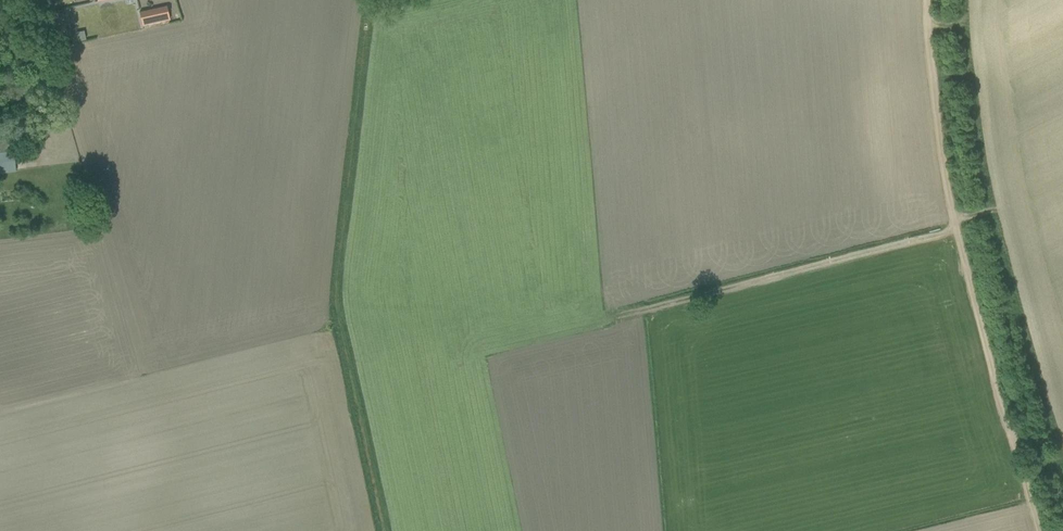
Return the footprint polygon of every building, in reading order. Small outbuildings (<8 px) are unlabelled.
[(151,9),(139,12),(142,25),(154,22),(151,9)] [(15,170),(12,139),(0,140),(0,172),(15,170)]
